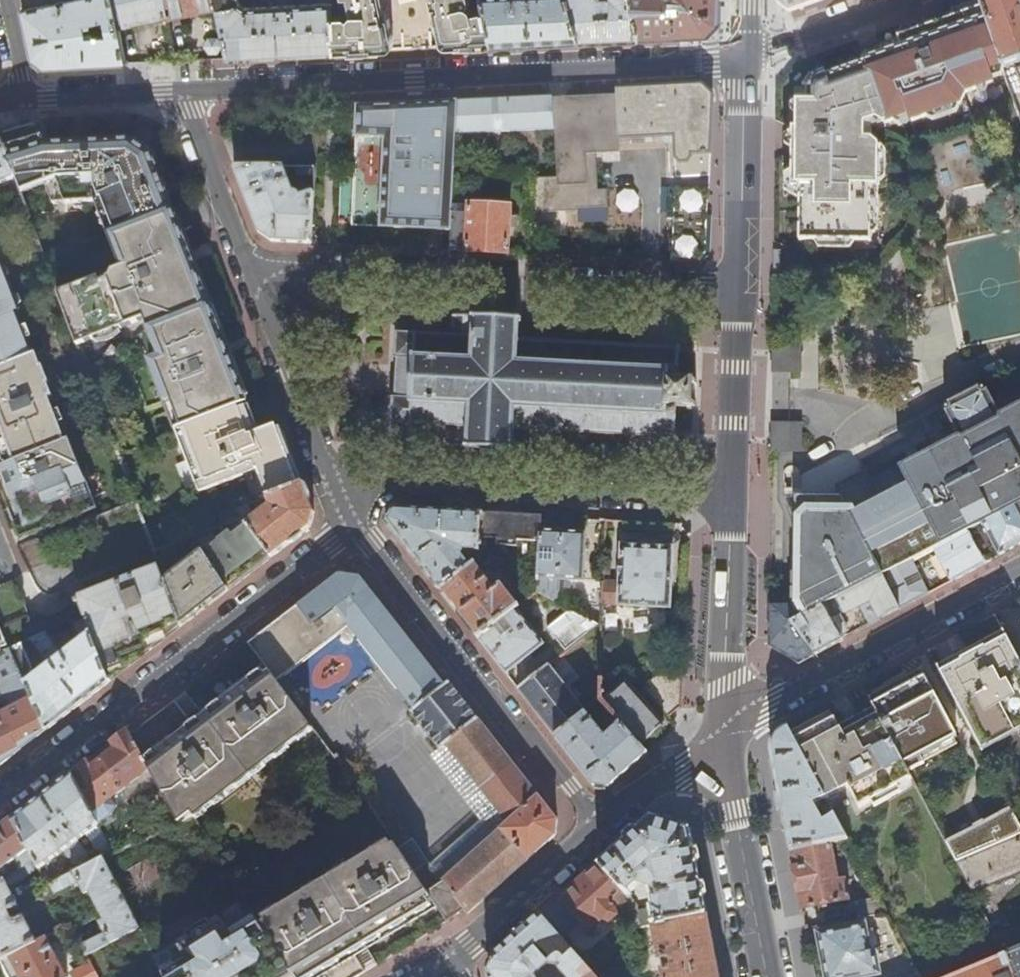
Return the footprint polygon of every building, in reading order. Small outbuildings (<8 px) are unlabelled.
[(46,67),(85,65),(126,63),(119,27),(113,0),(63,0),(60,1),(60,0),(21,0),(30,39),(33,56),(46,67)] [(169,17),(165,0),(113,0),(119,27),(140,23),(151,20),(154,23),(165,21),(166,17),(169,17)] [(218,6),(217,0),(165,0),(169,17),(169,20),(188,16),(187,13),(193,11),(218,6)] [(335,52),(333,16),(333,2),(247,7),(241,3),(241,0),(217,0),(218,6),(229,57),(281,55),(335,52)] [(394,36),(391,21),(388,6),(385,7),(383,0),(349,0),(352,13),(348,17),(345,15),(333,16),(335,52),(387,49),(389,48),(392,45),(393,41),(393,37),(394,36)] [(492,44),(484,9),(473,12),(471,8),(469,5),(471,1),(470,0),(430,0),(433,12),(436,28),(438,27),(441,38),(443,43),(446,46),(492,44)] [(484,9),(492,44),(534,42),(578,40),(567,0),(482,0),(484,9)] [(578,40),(610,38),(639,36),(631,0),(567,0),(578,40)] [(639,36),(680,34),(707,33),(717,23),(718,0),(631,0),(639,36)] [(778,3),(790,12),(819,2),(824,0),(778,0),(778,3)] [(982,6),(1003,66),(1019,60),(1019,0),(980,0),(982,6)] [(989,71),(1003,66),(982,6),(940,21),(946,37),(937,40),(931,24),(898,36),(901,45),(864,58),(865,60),(827,74),(825,70),(812,75),(804,85),(804,101),(796,101),(796,127),(796,130),(798,131),(797,139),(806,139),(807,153),(791,152),(791,185),(800,185),(799,233),(799,241),(870,242),(871,186),(877,186),(878,145),(872,139),(865,139),(864,122),(883,116),(885,122),(907,114),(910,121),(959,104),(964,92),(992,83),(989,71)] [(594,89),(594,94),(597,139),(619,138),(675,135),(677,176),(710,175),(714,95),(703,84),(594,89)] [(579,207),(609,205),(608,188),(599,188),(597,152),(620,150),(619,138),(597,139),(594,94),(459,100),(457,132),(555,127),(557,175),(534,177),(533,212),(579,210),(579,207)] [(454,211),(457,132),(459,100),(361,104),(360,135),(362,135),(362,144),(365,144),(364,159),(361,159),(361,169),(358,168),(355,224),(453,229),(454,211)] [(19,192),(21,197),(40,189),(48,206),(90,206),(103,237),(172,209),(151,156),(127,139),(48,138),(42,125),(34,122),(0,132),(0,141),(14,178),(19,192)] [(791,127),(791,152),(807,153),(806,139),(797,139),(798,131),(796,130),(796,127),(791,127)] [(0,141),(0,183),(8,180),(14,178),(0,141)] [(272,240),(310,242),(313,191),(300,194),(299,192),(297,191),(294,191),(286,167),(235,167),(249,203),(260,232),(272,240)] [(14,178),(8,180),(13,195),(19,192),(14,178)] [(708,188),(671,188),(669,260),(691,262),(704,251),(708,188)] [(470,212),(454,211),(453,229),(452,250),(458,250),(509,253),(510,214),(509,214),(510,205),(470,204),(470,212)] [(175,430),(248,401),(172,209),(103,237),(117,271),(106,275),(104,280),(93,284),(91,281),(57,294),(77,346),(95,339),(96,342),(100,342),(104,341),(112,338),(118,333),(117,331),(137,322),(151,359),(143,363),(160,407),(165,405),(175,430)] [(2,465),(63,442),(47,399),(51,397),(34,353),(32,354),(15,312),(19,311),(1,264),(0,265),(0,459),(2,465)] [(415,333),(397,332),(396,354),(398,356),(395,396),(394,397),(393,421),(411,422),(411,425),(413,425),(414,423),(429,424),(429,426),(432,426),(432,424),(448,425),(447,446),(464,447),(465,448),(515,450),(515,445),(514,445),(514,428),(531,429),(531,431),(534,432),(534,429),(550,430),(550,432),(553,433),(553,430),(568,431),(568,433),(571,433),(571,431),(587,432),(587,434),(590,434),(590,432),(606,433),(606,435),(609,435),(609,433),(625,434),(625,436),(628,436),(628,434),(645,435),(645,437),(648,437),(648,435),(663,436),(663,438),(666,438),(666,436),(672,436),(672,439),(675,439),(676,426),(677,406),(683,406),(688,406),(687,409),(692,409),(692,406),(696,406),(696,401),(693,401),(693,392),(693,384),(697,384),(697,379),(694,379),(694,375),(689,375),(689,378),(684,378),(679,378),(680,356),(680,345),(677,345),(677,347),(671,347),(671,345),(669,344),(668,346),(653,346),(653,343),(649,343),(649,345),(633,345),(634,342),(630,342),(630,344),(614,344),(614,341),(611,341),(611,344),(595,343),(595,340),(592,340),(592,343),(576,342),(576,339),(573,339),(573,342),(557,341),(557,338),(554,338),(554,341),(538,340),(538,337),(535,337),(535,340),(519,339),(520,323),(521,322),(521,317),(454,314),(453,335),(437,334),(437,332),(434,332),(434,334),(418,333),(418,331),(415,331),(415,333)] [(802,342),(773,341),(773,370),(793,371),(802,371),(802,342)] [(946,411),(958,436),(965,438),(979,465),(1013,447),(999,420),(1000,413),(987,388),(982,391),(979,386),(949,401),(951,408),(946,411)] [(936,550),(969,532),(982,525),(1019,506),(1019,505),(1019,403),(1000,413),(999,420),(1013,447),(979,465),(965,438),(958,436),(872,480),(871,481),(880,496),(850,512),(840,511),(840,495),(837,495),(798,494),(796,603),(771,602),(771,618),(770,644),(799,663),(818,654),(795,623),(827,607),(831,604),(884,576),(913,561),(936,550)] [(226,429),(221,414),(177,431),(199,492),(258,470),(261,479),(292,467),(280,435),(276,425),(250,435),(245,421),(226,429)] [(793,421),(772,421),(772,450),(803,450),(803,422),(793,421)] [(76,483),(83,481),(67,440),(63,442),(2,465),(0,466),(0,488),(2,492),(8,509),(14,507),(22,527),(83,504),(76,483)] [(295,475),(292,467),(261,479),(268,496),(298,485),(295,475)] [(837,484),(837,495),(840,495),(840,511),(850,512),(880,496),(871,481),(872,480),(867,470),(837,484)] [(303,483),(298,485),(268,496),(272,505),(247,524),(272,556),(293,540),(310,527),(314,510),(303,483)] [(242,517),(252,509),(248,504),(235,509),(242,517)] [(1019,545),(1019,507),(1019,506),(982,525),(998,557),(1017,547),(1019,545)] [(395,507),(388,521),(415,555),(442,590),(471,566),(463,556),(465,552),(467,549),(480,550),(482,512),(395,507)] [(224,525),(242,517),(235,509),(220,515),(224,525)] [(542,515),(482,512),(480,550),(480,556),(486,556),(498,547),(499,544),(518,546),(518,539),(540,540),(541,530),(542,515)] [(247,575),(272,556),(247,524),(233,535),(231,531),(219,539),(220,541),(204,552),(229,589),(247,575)] [(571,531),(541,530),(540,540),(538,590),(559,601),(560,579),(584,580),(586,531),(571,531)] [(953,581),(985,564),(969,532),(936,550),(953,581)] [(158,562),(176,555),(172,544),(154,551),(158,562)] [(602,602),(669,606),(672,547),(621,545),(620,581),(604,580),(602,602)] [(205,607),(229,589),(204,552),(203,550),(164,579),(180,620),(182,625),(205,607)] [(492,567),(521,568),(521,557),(492,556),(492,567)] [(930,594),(913,561),(884,576),(901,609),(930,594)] [(457,609),(478,636),(516,607),(519,604),(502,582),(495,587),(476,562),(471,566),(442,590),(457,609)] [(165,625),(180,620),(164,579),(159,565),(77,596),(84,616),(83,616),(105,670),(121,664),(118,656),(145,646),(142,639),(166,630),(165,625)] [(349,627),(413,708),(444,684),(361,576),(340,574),(247,644),(268,672),(251,685),(248,681),(220,702),(223,706),(207,719),(199,711),(185,721),(183,718),(186,716),(174,701),(129,735),(150,770),(179,822),(185,819),(308,723),(276,681),(349,627)] [(882,619),(901,609),(884,576),(831,604),(838,617),(834,620),(827,607),(795,623),(818,654),(839,642),(871,626),(861,606),(868,602),(870,606),(874,603),(882,619)] [(544,642),(516,607),(478,636),(506,672),(544,642)] [(601,623),(576,610),(554,627),(570,648),(601,623)] [(109,681),(105,670),(83,616),(72,621),(82,640),(62,655),(46,632),(30,639),(49,664),(32,678),(33,669),(22,643),(10,648),(46,730),(76,707),(109,681)] [(942,674),(977,740),(995,730),(997,733),(1019,720),(1019,662),(1008,639),(985,652),(984,650),(975,655),(964,661),(965,662),(942,674)] [(46,730),(10,648),(1,652),(0,652),(0,703),(4,702),(8,710),(0,714),(0,766),(17,752),(46,730)] [(586,710),(550,663),(518,688),(537,712),(555,735),(586,710)] [(908,772),(929,761),(926,754),(963,734),(927,668),(870,699),(879,716),(894,744),(908,772)] [(608,707),(620,721),(640,744),(653,732),(664,722),(626,679),(612,691),(600,691),(600,699),(608,707)] [(650,679),(643,686),(661,707),(672,698),(672,691),(662,680),(650,679)] [(267,932),(294,976),(352,976),(365,969),(353,949),(381,933),(397,958),(431,937),(469,911),(556,834),(557,819),(535,791),(469,708),(448,681),(444,684),(413,708),(411,710),(411,711),(421,723),(440,747),(446,743),(508,822),(446,876),(439,882),(425,862),(413,870),(394,842),(377,852),(374,847),(344,865),(346,869),(333,877),(330,873),(325,877),(328,881),(310,892),(307,887),(273,907),(276,912),(260,922),(267,932)] [(601,713),(608,707),(600,699),(594,704),(601,713)] [(605,734),(586,710),(555,735),(577,763),(593,784),(609,786),(623,772),(647,751),(640,744),(620,721),(605,734)] [(414,729),(421,723),(411,711),(405,716),(404,724),(408,729),(414,729)] [(832,721),(795,740),(826,799),(827,800),(849,788),(859,807),(912,779),(908,772),(894,744),(879,716),(844,733),(837,719),(832,721)] [(781,802),(790,850),(829,842),(848,839),(835,816),(824,822),(815,804),(826,799),(795,740),(788,726),(782,728),(771,751),(781,802)] [(121,791),(150,770),(129,735),(127,730),(110,743),(113,748),(101,757),(121,791)] [(431,857),(446,876),(508,822),(446,743),(440,747),(432,754),(479,814),(431,857)] [(92,813),(121,791),(101,757),(90,766),(87,761),(80,767),(71,773),(92,813)] [(98,824),(92,813),(71,773),(41,797),(12,818),(33,857),(39,867),(40,868),(98,824)] [(829,804),(824,806),(828,813),(833,811),(829,804)] [(1019,835),(1019,822),(1012,808),(946,843),(956,862),(1019,835)] [(656,817),(604,863),(631,895),(647,882),(652,887),(656,907),(654,908),(657,925),(710,915),(701,871),(693,830),(656,817)] [(33,857),(12,818),(0,828),(0,872),(3,875),(7,872),(4,868),(14,860),(19,868),(33,857)] [(103,833),(92,841),(101,857),(104,856),(113,851),(103,833)] [(973,893),(999,883),(998,881),(1019,872),(1019,835),(956,862),(973,893)] [(801,907),(847,898),(843,880),(837,880),(829,842),(790,850),(797,884),(801,907)] [(112,873),(104,856),(101,857),(50,884),(55,893),(79,881),(84,893),(89,891),(101,917),(98,919),(104,932),(80,945),(84,953),(139,925),(120,889),(112,873)] [(23,879),(39,867),(33,857),(19,868),(5,879),(8,885),(23,879)] [(585,880),(544,916),(564,939),(583,921),(592,931),(607,918),(614,922),(622,914),(619,907),(631,895),(604,863),(585,880)] [(121,869),(112,873),(120,889),(128,884),(121,869)] [(37,941),(23,915),(13,920),(9,911),(19,906),(8,885),(5,879),(0,883),(0,960),(37,941)] [(56,896),(55,893),(50,884),(40,889),(46,901),(56,896)] [(858,918),(887,913),(879,897),(855,902),(858,918)] [(267,932),(240,948),(217,910),(177,935),(177,937),(153,952),(166,976),(294,976),(267,932)] [(710,915),(657,925),(664,962),(670,961),(672,968),(666,969),(667,976),(721,976),(718,958),(710,915)] [(553,966),(559,966),(568,976),(598,976),(564,939),(544,916),(520,937),(498,957),(493,976),(541,976),(553,966)] [(877,972),(874,950),(869,951),(864,924),(820,933),(825,965),(827,976),(851,976),(877,972)] [(962,956),(997,938),(995,933),(960,950),(962,956)] [(37,941),(0,960),(0,962),(8,976),(68,976),(47,936),(37,941)] [(1005,954),(1014,976),(1019,976),(1019,946),(1005,952),(1005,954)] [(1005,954),(947,976),(1014,976),(1005,954)] [(89,963),(76,970),(73,976),(97,976),(89,963)]
